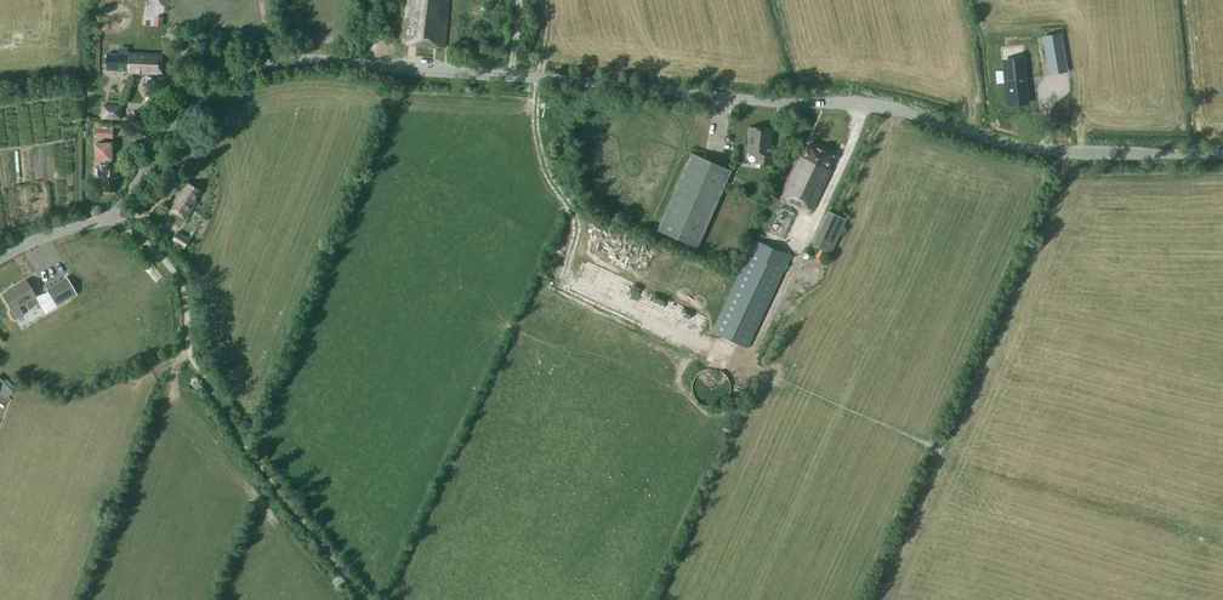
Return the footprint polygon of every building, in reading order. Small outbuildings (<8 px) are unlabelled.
[(403,43),(444,47),(449,0),(407,0),(403,43)] [(1062,41),(1044,44),(1048,63),(1065,60),(1062,41)] [(128,55),(107,54),(106,70),(127,71),(127,73),(162,75),(163,54),(128,53),(128,55)] [(1024,59),(1004,61),(1008,105),(1028,103),(1024,59)] [(101,119),(122,120),(123,105),(102,104),(101,119)] [(756,154),(755,163),(773,165),(774,153),(770,152),(772,129),(750,127),(747,153),(756,154)] [(113,139),(113,130),(97,129),(96,138),(113,139)] [(117,165),(112,165),(112,160),(113,160),(113,144),(97,144),(97,160),(106,160),(106,165),(102,166),(102,178),(104,178),(104,191),(116,191),(116,178),(117,178),(117,165)] [(804,157),(799,155),(781,196),(813,210),(831,169),(828,168),(834,156),(808,144),(804,154),(805,154),(804,157)] [(659,231),(697,248),(731,171),(692,155),(659,231)] [(180,191),(169,209),(186,219),(197,201),(195,200),(201,190),(188,182),(182,193),(180,191)] [(768,198),(759,214),(774,222),(783,206),(768,198)] [(813,245),(831,253),(847,220),(829,212),(813,245)] [(178,232),(173,240),(185,247),(190,239),(178,232)] [(712,330),(747,348),(790,259),(791,256),(752,238),(745,253),(748,254),(712,330)] [(35,296),(34,297),(38,303),(44,314),(56,307),(77,294),(67,277),(46,290),(47,292),(35,296)] [(26,280),(2,295),(11,310),(10,310),(9,313),(13,318),(15,319),(21,315),(22,313),(18,306),(25,302),(29,309),(38,303),(34,297),(35,296),(26,280)] [(6,397),(12,392),(0,379),(0,391),(6,397)]
